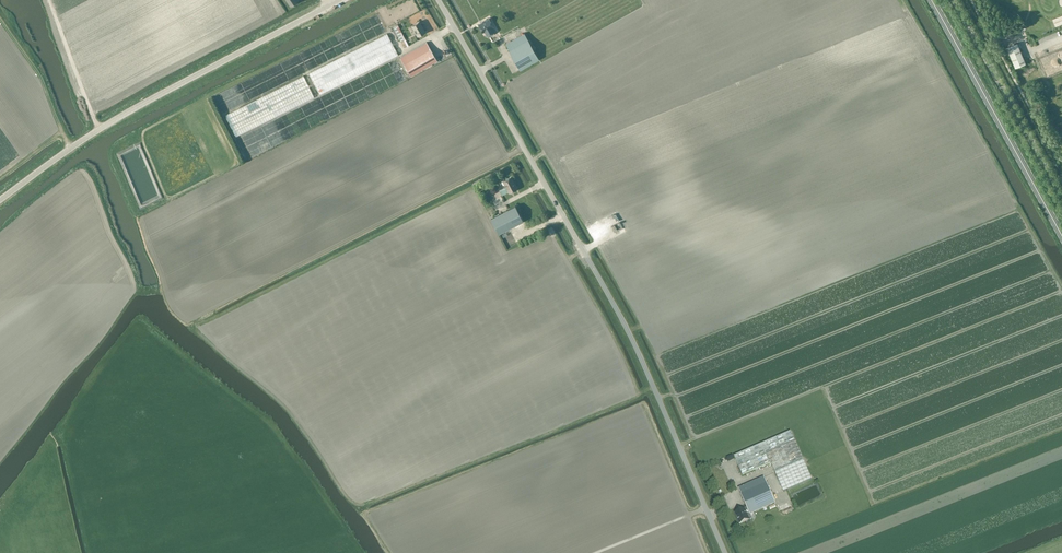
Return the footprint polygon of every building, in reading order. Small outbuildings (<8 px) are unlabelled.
[(489,19),(479,25),(483,32),(484,31),(487,35),(488,36),(490,36),(493,34),(494,32),(494,31),(491,27),(493,26),(489,19)] [(383,21),(373,24),(375,31),(385,29),(383,21)] [(398,21),(393,24),(400,38),(401,38),(405,45),(409,43),(398,21)] [(412,25),(417,35),(425,31),(419,21),(412,25)] [(289,54),(297,72),(356,46),(352,38),(355,36),(354,33),(353,30),(355,29),(354,25),(289,54)] [(320,95),(398,55),(387,33),(309,73),(320,95)] [(520,69),(539,58),(524,33),(506,44),(510,50),(509,51),(520,69)] [(400,57),(411,76),(437,60),(427,42),(400,57)] [(1017,43),(1007,47),(1015,67),(1026,63),(1017,43)] [(257,93),(276,85),(277,63),(244,77),(248,86),(252,86),(252,88),(253,91),(257,89),(257,93)] [(314,98),(304,76),(225,115),(236,137),(314,98)] [(516,185),(511,176),(503,180),(506,187),(499,190),(502,195),(508,191),(509,192),(516,189),(514,186),(516,185)] [(515,205),(490,218),(498,233),(523,220),(515,205)] [(776,472),(803,460),(790,430),(760,443),(770,464),(772,463),(776,472)] [(743,476),(770,464),(760,443),(734,455),(743,476)] [(812,479),(803,460),(776,472),(784,492),(812,479)] [(741,495),(746,508),(750,515),(763,509),(764,511),(767,510),(766,507),(775,503),(764,477),(739,488),(741,495)] [(750,515),(746,508),(734,513),(739,524),(752,519),(750,515)]
